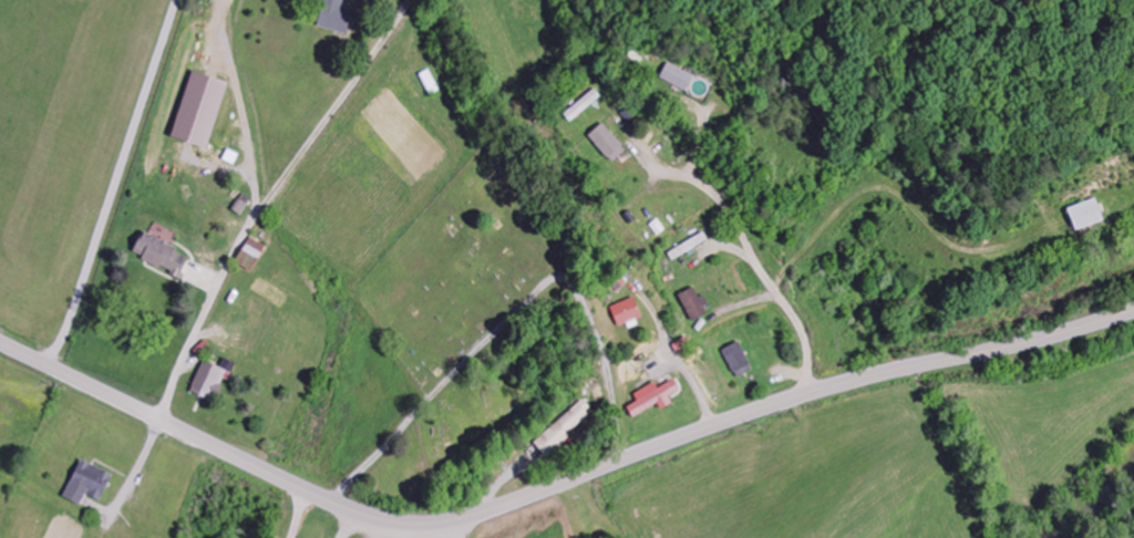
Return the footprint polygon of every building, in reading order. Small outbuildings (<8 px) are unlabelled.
[(356,8),(344,5),(345,0),(325,0),(319,28),(349,35),(356,8)] [(688,92),(695,76),(668,64),(661,81),(688,92)] [(229,84),(192,72),(172,139),(208,150),(229,84)] [(603,99),(597,91),(564,114),(570,122),(603,99)] [(628,151),(604,125),(589,137),(613,164),(628,151)] [(1069,209),(1077,232),(1105,223),(1098,200),(1069,209)] [(191,254),(142,236),(134,258),(183,276),(191,254)] [(266,246),(249,238),(237,265),(253,273),(266,246)] [(693,323),(712,314),(704,297),(700,298),(695,289),(680,296),(693,323)] [(618,327),(643,320),(637,300),(612,307),(618,327)] [(723,351),(737,379),(753,371),(740,343),(723,351)] [(191,393),(214,403),(227,371),(204,362),(191,393)] [(635,395),(639,403),(628,408),(633,418),(659,406),(661,411),(673,405),(670,398),(682,392),(677,381),(659,390),(656,385),(635,395)] [(595,413),(583,400),(535,446),(547,458),(595,413)] [(102,503),(114,475),(80,462),(65,499),(82,507),(86,496),(102,503)]
